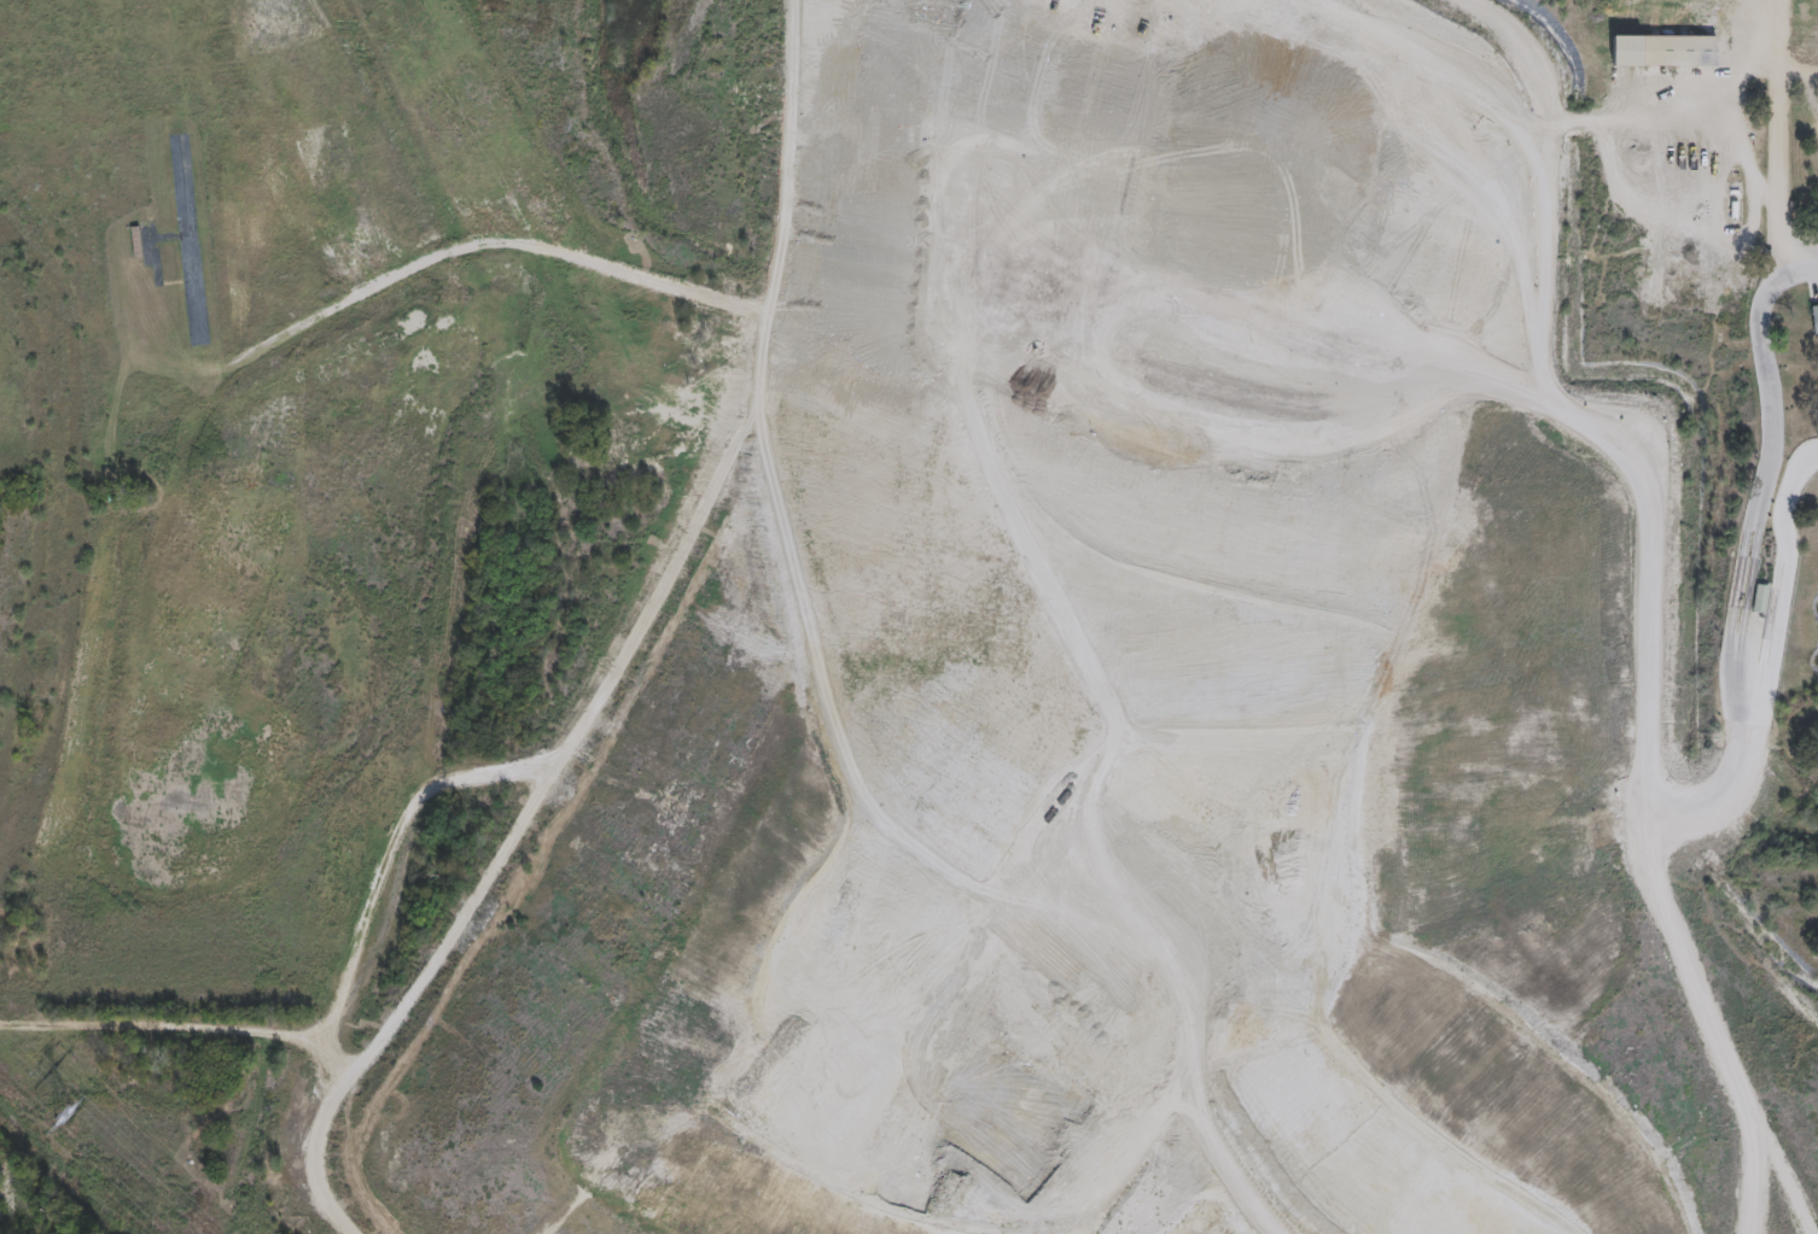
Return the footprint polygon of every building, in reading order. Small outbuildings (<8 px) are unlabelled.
[(1609,37),(1713,37),(1713,68),(1609,68),(1609,37)] [(1808,305),(1817,305),(1817,332),(1811,333),(1808,305)]
